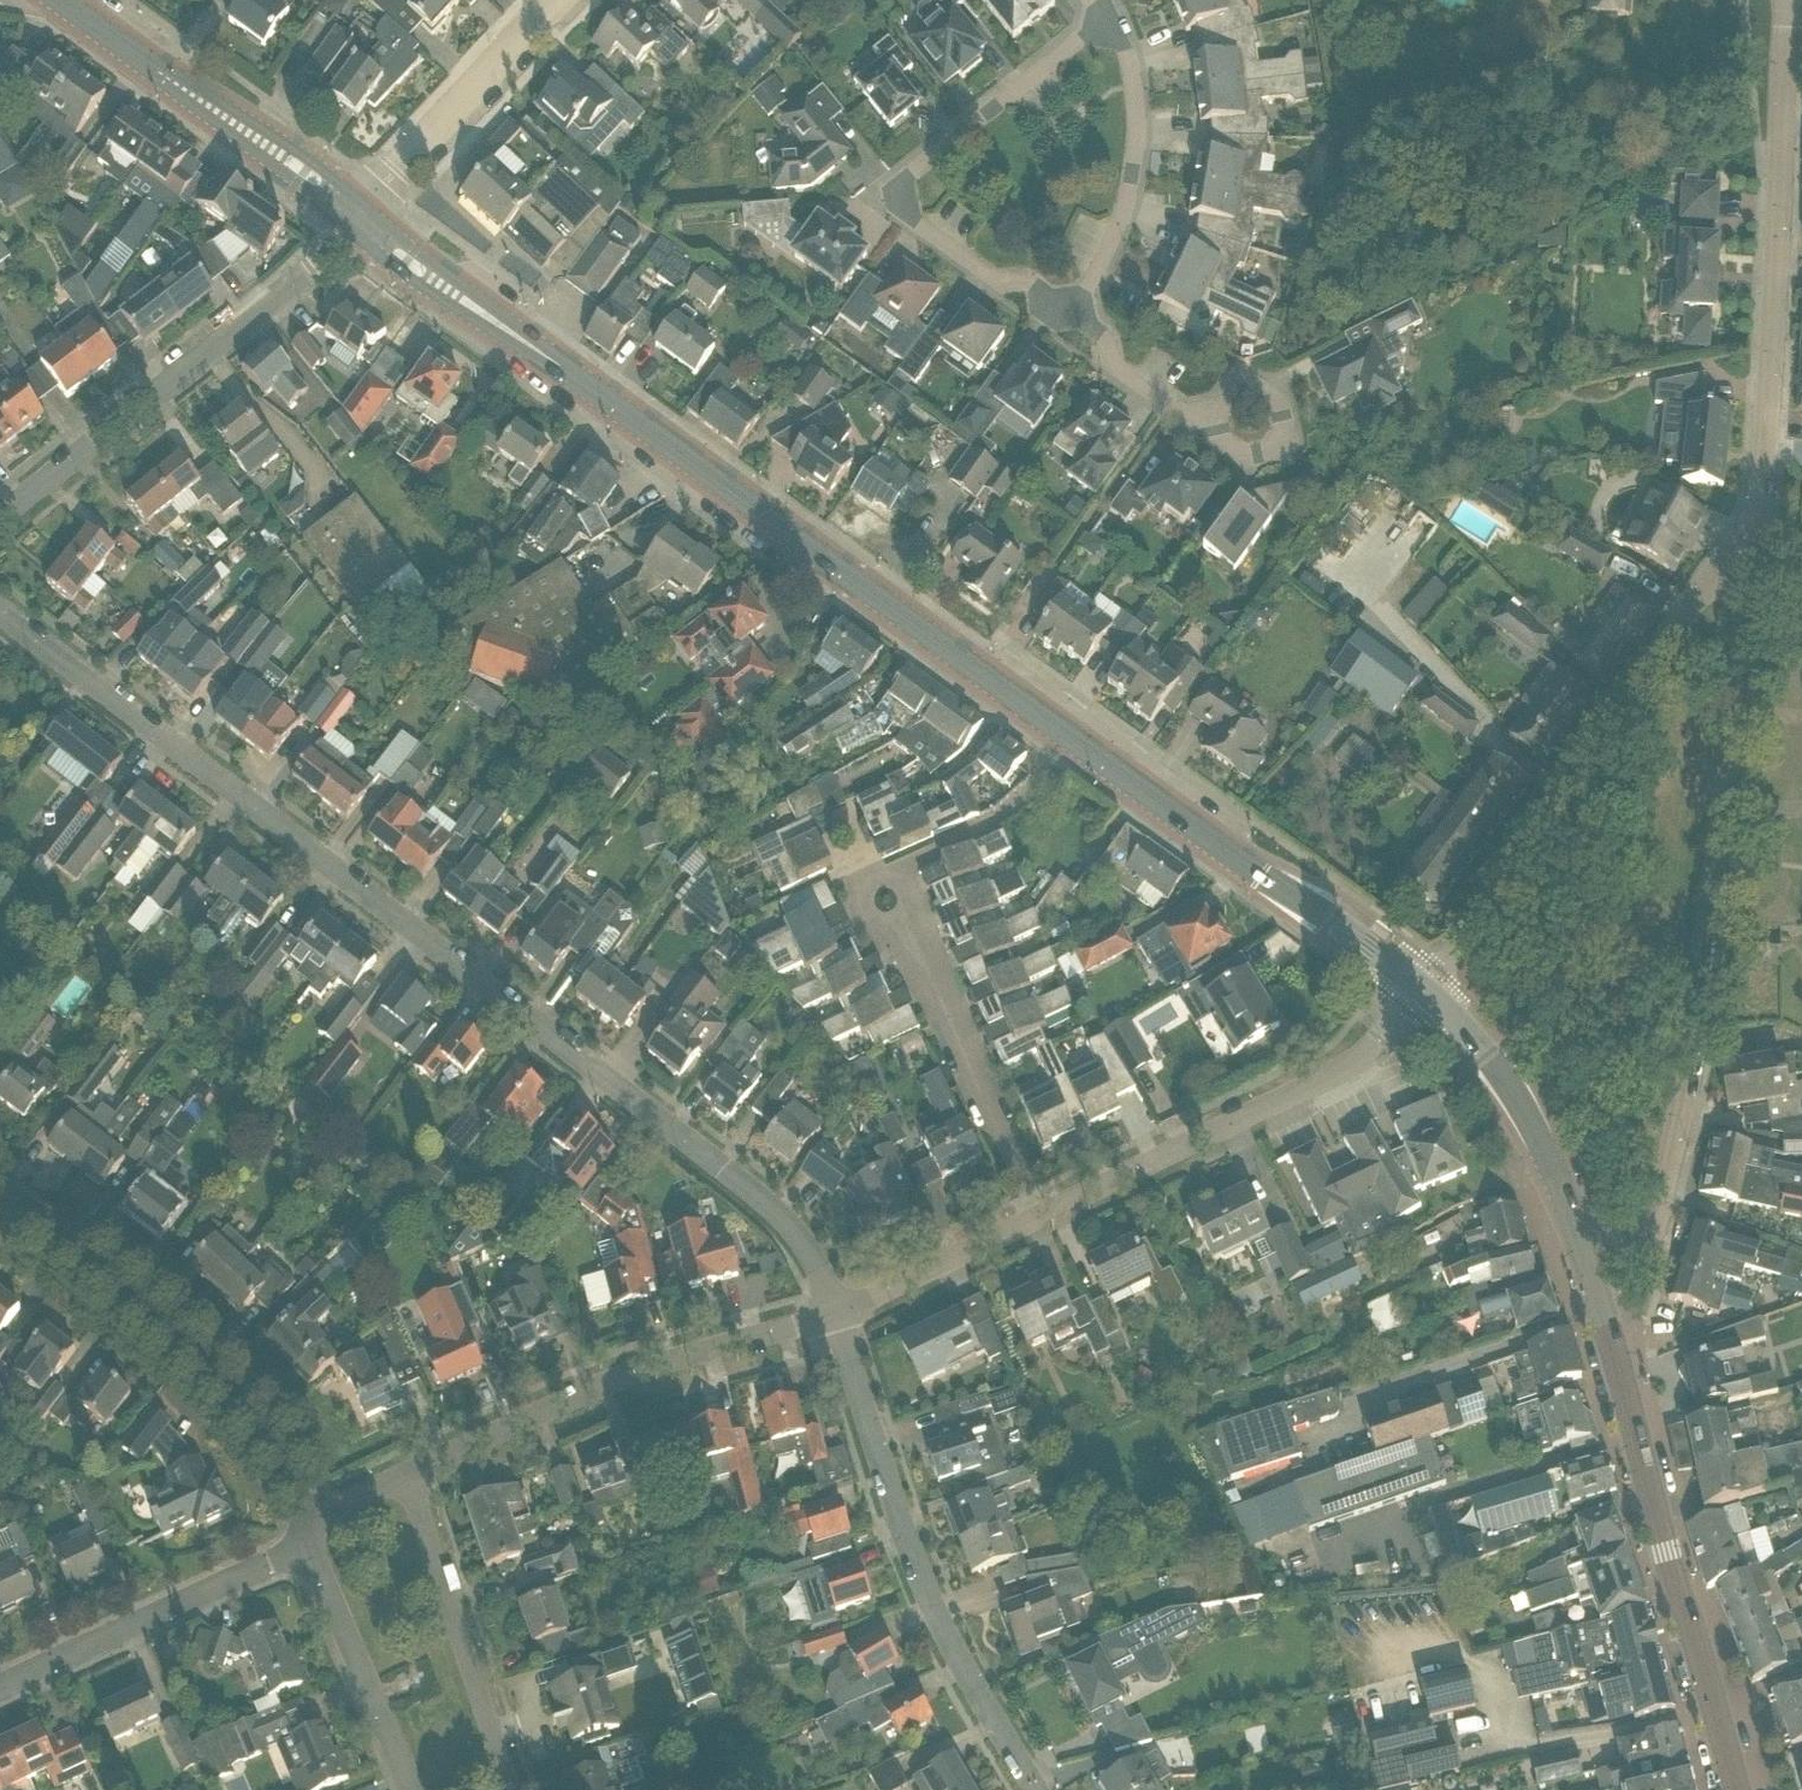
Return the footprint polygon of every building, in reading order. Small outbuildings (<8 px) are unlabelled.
[(235,4),(236,2),(241,5),(239,7),(240,7),(229,22),(248,35),(247,37),(260,47),(262,45),(264,47),(299,1),(298,0),(229,0),(235,4)] [(389,20),(403,5),(399,0),(368,0),(387,18),(389,20)] [(408,9),(432,32),(462,0),(470,8),(477,0),(416,0),(408,9)] [(701,34),(707,33),(711,30),(714,27),(717,23),(719,19),(720,15),(705,0),(664,0),(701,34)] [(754,21),(759,16),(769,5),(764,0),(732,0),(754,21)] [(781,16),(793,4),(788,0),(764,0),(781,16)] [(953,11),(961,4),(993,42),(995,40),(961,0),(921,0),(926,6),(920,11),(920,18),(929,29),(911,43),(944,84),(958,74),(963,80),(982,65),(975,56),(983,49),(953,11)] [(1049,0),(981,0),(1013,40),(1028,28),(1029,29),(1040,20),(1039,19),(1054,7),(1049,0)] [(1201,43),(1255,29),(1250,10),(1246,12),(1241,0),(1179,0),(1173,2),(1183,24),(1192,20),(1201,43)] [(1585,13),(1629,17),(1630,0),(1587,0),(1585,13)] [(668,69),(688,48),(669,30),(659,41),(626,10),(593,45),(607,58),(616,48),(635,65),(648,51),(668,69)] [(377,75),(375,109),(420,62),(413,55),(419,48),(389,20),(387,18),(379,27),(377,29),(376,31),(376,33),(376,35),(376,37),(376,39),(377,41),(378,43),(380,45),(362,64),(377,75)] [(367,103),(375,109),(377,75),(362,64),(344,51),(353,39),(337,27),(305,71),(321,83),(327,75),(339,83),(329,98),(356,117),(367,103)] [(1257,66),(1255,48),(1260,47),(1255,29),(1201,43),(1204,68),(1195,69),(1197,91),(1305,79),(1321,77),(1318,61),(1303,63),(1302,55),(1290,56),(1284,63),(1257,66)] [(918,106),(898,80),(912,68),(897,49),(889,38),(873,51),(880,60),(853,81),(890,128),(918,106)] [(53,111),(82,71),(76,67),(73,71),(51,55),(39,72),(34,69),(36,60),(38,61),(38,59),(15,52),(14,53),(16,54),(15,55),(14,54),(5,65),(7,66),(0,77),(0,78),(17,90),(16,91),(28,101),(32,96),(53,111)] [(631,131),(645,116),(615,88),(605,99),(594,89),(591,92),(565,68),(553,80),(558,84),(536,107),(575,144),(591,160),(600,151),(596,135),(614,115),(631,131)] [(82,71),(53,111),(69,123),(66,127),(77,135),(106,95),(79,76),(82,71)] [(1263,121),(1261,102),(1288,99),(1295,105),(1308,104),(1306,89),(1323,88),(1321,77),(1305,79),(1197,91),(1200,115),(1209,114),(1212,138),(1268,139),(1268,121),(1263,121)] [(790,98),(775,78),(757,91),(772,111),(790,98)] [(843,112),(828,93),(823,87),(782,120),(806,150),(797,157),(771,159),(774,191),(810,188),(851,155),(827,125),(843,112)] [(153,154),(166,136),(146,121),(144,124),(131,115),(106,150),(107,150),(98,162),(110,170),(106,176),(124,189),(150,152),(153,154)] [(621,206),(567,156),(555,168),(510,126),(469,170),(479,180),(463,197),(503,235),(508,231),(546,267),(551,262),(570,275),(602,231),(621,206)] [(99,312),(193,182),(192,181),(188,187),(174,176),(190,153),(166,136),(153,154),(150,152),(124,189),(147,205),(87,289),(99,312)] [(1260,177),(1263,159),(1267,159),(1268,139),(1212,138),(1208,163),(1198,161),(1194,184),(1302,202),(1314,204),(1319,205),(1323,192),(1304,189),(1306,177),(1294,175),(1286,181),(1260,177)] [(69,176),(87,151),(73,140),(55,165),(69,176)] [(5,211),(34,192),(17,165),(0,177),(0,203),(5,211)] [(229,234),(251,203),(254,199),(246,193),(248,190),(231,177),(229,181),(218,173),(208,187),(196,178),(179,202),(192,211),(196,205),(230,229),(227,233),(229,234)] [(1194,184),(1190,207),(1200,209),(1196,233),(1250,250),(1255,232),(1251,230),(1254,212),(1280,217),(1285,224),(1298,226),(1299,220),(1304,221),(1312,217),(1314,204),(1302,202),(1194,184)] [(1717,190),(1693,188),(1685,188),(1683,220),(1715,222),(1717,190)] [(251,203),(229,234),(263,259),(286,228),(279,223),(281,219),(264,207),(262,211),(251,203)] [(808,235),(797,227),(790,222),(788,204),(750,207),(751,225),(782,223),(782,229),(785,250),(841,291),(867,255),(819,220),(808,235)] [(653,218),(649,222),(649,228),(654,232),(659,231),(663,227),(663,221),(658,218),(653,218)] [(595,302),(629,255),(628,254),(631,248),(633,249),(641,238),(618,221),(609,233),(612,234),(609,237),(602,231),(570,275),(566,281),(595,302)] [(75,254),(83,242),(57,223),(53,227),(54,230),(70,259),(75,254)] [(1717,243),(1693,241),(1688,241),(1689,230),(1666,228),(1664,262),(1675,263),(1674,287),(1680,287),(1679,308),(1688,309),(1685,346),(1705,347),(1705,351),(1707,351),(1709,310),(1713,310),(1717,243)] [(1232,283),(1239,266),(1244,268),(1250,250),(1196,233),(1186,255),(1177,251),(1167,272),(1265,319),(1276,296),(1265,291),(1256,294),(1232,283)] [(207,284),(218,275),(201,252),(176,236),(169,248),(175,255),(185,267),(156,290),(179,320),(184,316),(187,319),(203,307),(201,303),(214,293),(207,284)] [(201,252),(218,275),(230,267),(212,244),(201,252)] [(681,287),(687,291),(701,272),(703,270),(678,252),(658,279),(677,293),(681,287)] [(80,278),(91,265),(75,254),(70,259),(80,278)] [(884,350),(903,364),(923,336),(927,330),(916,322),(940,289),(916,272),(915,274),(901,265),(879,296),(865,285),(870,278),(869,276),(839,317),(861,333),(881,306),(904,323),(884,350)] [(701,272),(687,291),(686,292),(709,310),(724,290),(701,272)] [(1167,272),(1157,293),(1165,298),(1154,320),(1207,345),(1212,334),(1208,332),(1216,315),(1240,327),(1243,336),(1254,341),(1265,319),(1167,272)] [(56,331),(67,347),(92,380),(117,361),(92,328),(104,318),(100,313),(99,312),(87,289),(80,278),(63,291),(79,313),(56,331)] [(626,281),(606,309),(585,338),(611,356),(643,312),(635,306),(644,294),(626,281)] [(179,320),(156,290),(122,316),(119,312),(106,322),(125,347),(138,337),(145,346),(158,336),(160,340),(177,327),(174,324),(179,320)] [(1376,412),(1392,404),(1389,398),(1398,393),(1384,363),(1405,353),(1397,336),(1422,324),(1412,303),(1392,313),(1370,324),(1378,339),(1315,370),(1332,405),(1356,393),(1364,411),(1373,406),(1376,412)] [(345,308),(325,336),(344,350),(372,370),(386,351),(377,344),(386,332),(367,317),(364,321),(345,308)] [(695,376),(710,356),(714,350),(685,330),(695,316),(684,308),(656,347),(695,376)] [(978,371),(990,355),(1004,336),(980,319),(978,323),(970,317),(973,313),(969,310),(943,345),(978,371)] [(788,317),(775,331),(796,350),(809,337),(788,317)] [(1265,321),(1255,341),(1271,349),(1280,328),(1265,321)] [(292,346),(307,365),(314,373),(326,363),(304,336),(292,346)] [(923,336),(903,364),(898,372),(916,384),(941,349),(923,336)] [(289,407),(307,392),(308,391),(293,374),(270,346),(242,370),(266,397),(274,390),(289,407)] [(92,380),(67,347),(42,366),(67,399),(92,380)] [(1033,430),(1054,400),(1049,396),(1062,379),(1032,357),(1019,375),(1016,372),(994,401),(1033,430)] [(441,428),(444,423),(458,403),(450,397),(461,382),(430,360),(416,380),(412,377),(397,399),(423,418),(420,422),(436,434),(412,469),(432,483),(461,442),(441,428)] [(719,368),(701,392),(687,411),(737,449),(759,420),(728,397),(739,382),(719,368)] [(20,435),(44,416),(19,382),(12,387),(1,372),(0,372),(0,409),(20,435)] [(793,398),(812,412),(831,388),(811,373),(793,398)] [(368,376),(344,412),(364,436),(395,394),(368,376)] [(1723,488),(1731,411),(1701,408),(1704,377),(1657,386),(1655,405),(1668,406),(1664,446),(1683,448),(1679,483),(1723,488)] [(892,378),(886,387),(911,405),(918,396),(892,378)] [(1093,398),(1091,396),(1076,415),(1061,438),(1077,449),(1073,455),(1078,459),(1067,476),(1096,497),(1117,467),(1106,460),(1131,426),(1106,408),(1107,404),(1096,396),(1093,398)] [(969,448),(992,415),(974,401),(950,434),(969,448)] [(843,476),(853,461),(839,450),(853,431),(837,405),(804,423),(809,432),(790,459),(802,468),(796,475),(806,483),(808,480),(829,495),(843,476)] [(20,435),(0,409),(0,450),(20,435)] [(232,478),(245,496),(256,487),(251,481),(279,458),(271,448),(241,409),(240,410),(228,420),(225,419),(216,425),(217,429),(215,430),(215,429),(214,430),(233,454),(230,457),(242,471),(232,478)] [(328,424),(348,449),(362,438),(342,413),(328,424)] [(530,476),(535,469),(549,450),(517,427),(510,438),(496,428),(483,446),(498,457),(500,454),(520,468),(510,482),(520,490),(530,476)] [(986,491),(1001,471),(972,450),(949,482),(978,503),(986,491)] [(867,471),(853,491),(867,501),(870,497),(891,512),(905,493),(906,491),(918,500),(928,486),(916,477),(916,478),(903,469),(904,467),(883,451),(877,458),(867,471)] [(200,505),(209,498),(225,517),(244,502),(214,465),(197,478),(181,458),(154,479),(175,506),(189,495),(190,493),(200,505)] [(517,553),(532,564),(541,571),(568,553),(579,537),(591,545),(610,533),(597,512),(618,484),(585,460),(558,497),(548,490),(507,541),(519,550),(517,553)] [(1109,511),(1126,523),(1133,513),(1141,519),(1148,509),(1159,518),(1165,510),(1183,523),(1189,514),(1195,518),(1216,490),(1209,485),(1212,482),(1188,464),(1185,469),(1176,462),(1166,475),(1159,470),(1142,493),(1129,484),(1109,511)] [(1001,471),(986,491),(1001,501),(1016,481),(1001,471)] [(536,478),(515,506),(527,514),(547,486),(536,478)] [(159,518),(175,506),(154,479),(127,500),(148,526),(149,525),(159,538),(169,530),(159,518)] [(1504,525),(1516,510),(1485,482),(1472,497),(1504,525)] [(1248,496),(1231,519),(1216,509),(1210,518),(1193,541),(1233,570),(1293,487),(1305,485),(1304,483),(1248,496)] [(1690,540),(1693,542),(1706,519),(1653,490),(1622,545),(1672,572),(1690,540)] [(431,595),(410,568),(356,498),(303,539),(358,609),(362,605),(382,631),(431,595)] [(1569,520),(1565,528),(1572,532),(1576,524),(1569,520)] [(476,539),(490,555),(501,545),(487,529),(476,539)] [(115,551),(108,545),(89,530),(68,557),(94,578),(107,563),(119,573),(128,563),(114,552),(115,551)] [(990,606),(1021,564),(973,531),(968,539),(954,558),(975,574),(965,587),(990,606)] [(1571,533),(1559,552),(1600,576),(1612,557),(1571,533)] [(553,709),(641,649),(669,632),(668,621),(664,613),(656,608),(649,597),(673,580),(696,597),(717,568),(700,555),(697,559),(668,537),(646,568),(609,601),(593,611),(562,564),(414,659),(469,679),(471,676),(542,702),(541,705),(553,709)] [(152,555),(174,576),(185,565),(164,544),(152,555)] [(83,593),(94,578),(68,557),(47,584),(73,604),(74,603),(86,613),(94,602),(83,593)] [(188,589),(174,603),(188,618),(222,585),(208,570),(206,572),(188,589)] [(1058,655),(1089,612),(1094,605),(1059,580),(1038,608),(1049,616),(1034,638),(1058,655)] [(1417,628),(1449,593),(1435,580),(1403,615),(1417,628)] [(1657,617),(1637,603),(1617,588),(1595,617),(1601,622),(1585,644),(1560,625),(1553,635),(1576,653),(1574,657),(1607,686),(1657,617)] [(685,725),(671,737),(683,753),(698,741),(710,757),(716,765),(738,748),(731,740),(723,729),(737,719),(731,711),(753,694),(738,675),(759,659),(753,651),(745,642),(767,625),(754,608),(754,603),(750,599),(746,598),(743,595),(710,623),(706,618),(682,637),(676,641),(691,660),(693,659),(707,648),(729,676),(726,678),(730,682),(714,694),(681,720),(685,725)] [(1551,637),(1507,604),(1493,623),(1536,656),(1551,637)] [(145,625),(132,611),(111,632),(124,646),(145,625)] [(1102,642),(1114,651),(1134,623),(1121,614),(1110,628),(1089,612),(1058,655),(1062,650),(1085,666),(1102,642)] [(1230,637),(1245,616),(1209,621),(1208,622),(1230,637)] [(203,652),(228,625),(221,617),(216,623),(196,641),(194,645),(166,679),(194,701),(211,679),(219,669),(207,660),(200,670),(193,664),(203,652)] [(224,654),(240,667),(269,629),(254,617),(224,654)] [(166,679),(194,645),(196,641),(172,621),(159,637),(156,635),(138,657),(166,679)] [(860,682),(869,669),(883,650),(845,622),(823,654),(846,670),(830,681),(826,675),(814,683),(828,704),(860,682)] [(1127,705),(1127,706),(1158,662),(1135,645),(1145,631),(1134,623),(1114,651),(1125,659),(1108,683),(1131,700),(1127,705)] [(254,678),(284,641),(269,629),(240,667),(254,678)] [(397,635),(391,644),(408,654),(413,646),(397,635)] [(1418,681),(1359,637),(1329,675),(1389,720),(1418,681)] [(1159,663),(1158,662),(1127,706),(1151,723),(1166,702),(1178,710),(1191,690),(1205,672),(1170,647),(1159,663)] [(1591,696),(1552,667),(1522,703),(1530,709),(1511,733),(1544,758),(1591,696)] [(887,698),(876,712),(901,730),(933,686),(908,668),(886,697),(887,698)] [(262,716),(270,704),(274,700),(248,679),(235,695),(234,695),(216,719),(243,740),(261,716),(262,716)] [(477,681),(464,699),(495,722),(508,704),(477,681)] [(1267,738),(1247,725),(1255,713),(1211,683),(1203,695),(1189,715),(1212,731),(1209,737),(1214,741),(1206,752),(1234,771),(1250,781),(1264,761),(1255,755),(1267,738)] [(298,715),(315,728),(337,700),(320,686),(298,715)] [(925,750),(958,704),(933,686),(901,730),(904,732),(899,741),(894,743),(917,761),(922,758),(929,753),(925,750)] [(1300,714),(1319,723),(1332,694),(1313,686),(1300,714)] [(344,690),(337,700),(315,728),(329,739),(323,745),(321,743),(311,756),(310,756),(292,778),(320,799),(347,765),(358,751),(334,733),(358,702),(344,690)] [(1479,726),(1432,690),(1420,705),(1468,741),(1479,726)] [(270,761),(285,742),(289,737),(288,736),(297,725),(270,704),(262,716),(261,716),(243,740),(270,761)] [(962,753),(969,742),(984,723),(958,704),(925,750),(929,753),(947,765),(962,753)] [(841,705),(802,730),(779,745),(793,767),(816,752),(814,749),(853,723),(841,705)] [(1314,753),(1337,724),(1328,717),(1304,745),(1314,753)] [(63,779),(93,741),(65,718),(47,742),(37,756),(48,765),(47,767),(63,779)] [(391,786),(406,766),(420,747),(403,733),(374,770),(370,768),(363,777),(347,765),(320,799),(347,820),(364,798),(363,798),(373,785),(379,777),(391,786)] [(1004,787),(1012,776),(1027,757),(1001,736),(979,767),(969,760),(940,784),(951,798),(954,805),(963,823),(979,816),(966,786),(984,772),(1004,787)] [(1370,787),(1388,765),(1354,737),(1336,760),(1370,787)] [(93,799),(122,763),(93,741),(63,779),(80,793),(82,790),(93,799)] [(631,773),(600,750),(579,778),(610,801),(631,773)] [(1436,910),(1529,786),(1491,757),(1457,802),(1443,792),(1434,804),(1448,814),(1398,881),(1436,910)] [(423,779),(406,766),(391,786),(407,799),(423,779)] [(909,790),(899,773),(886,781),(896,798),(909,790)] [(816,789),(815,789),(824,809),(827,815),(847,806),(834,778),(816,787),(816,789)] [(883,859),(963,823),(954,805),(924,819),(920,812),(916,814),(909,800),(897,805),(889,786),(857,801),(874,840),(893,832),(901,849),(882,858),(883,859)] [(821,841),(811,820),(809,816),(824,809),(815,789),(787,802),(799,826),(767,840),(769,867),(781,894),(826,873),(817,855),(807,860),(803,850),(821,841)] [(147,840),(168,812),(142,792),(143,792),(142,791),(120,819),(137,832),(123,849),(125,851),(116,863),(125,869),(147,840)] [(369,837),(396,858),(426,820),(429,816),(413,804),(409,808),(398,799),(369,837)] [(55,871),(58,868),(96,817),(78,803),(37,857),(55,871)] [(489,816),(473,836),(484,845),(508,814),(497,806),(489,816)] [(471,839),(479,828),(488,816),(476,807),(452,838),(465,848),(471,839)] [(174,860),(181,851),(196,832),(194,831),(194,832),(168,812),(147,840),(125,869),(139,879),(161,851),(174,860)] [(85,872),(116,832),(96,817),(58,868),(74,880),(82,870),(85,872)] [(441,832),(426,820),(396,858),(423,879),(450,844),(439,835),(441,832)] [(1135,900),(1136,898),(1154,911),(1163,898),(1168,902),(1189,873),(1127,828),(1095,871),(1135,900)] [(984,871),(981,865),(1012,851),(1003,833),(942,862),(950,881),(932,889),(942,911),(958,903),(958,902),(985,889),(984,888),(978,874),(984,871)] [(532,887),(548,899),(582,854),(559,837),(548,852),(555,857),(544,871),(532,887)] [(473,917),(505,875),(476,854),(462,872),(444,895),(473,917)] [(207,887),(223,899),(208,919),(220,928),(235,907),(256,879),(230,859),(231,859),(229,858),(207,887)] [(162,912),(186,878),(168,864),(142,898),(162,912)] [(681,907),(721,938),(730,925),(709,870),(700,881),(701,882),(681,907)] [(994,913),(999,910),(996,905),(1026,891),(1019,872),(984,888),(985,889),(958,902),(958,903),(966,920),(948,928),(958,950),(974,942),(973,941),(1001,928),(1000,928),(994,913)] [(513,881),(505,875),(473,917),(501,939),(531,902),(518,892),(522,888),(513,881)] [(1042,904),(1044,906),(1037,911),(1044,926),(1057,915),(1058,916),(1077,889),(1061,877),(1042,904)] [(186,878),(162,912),(181,927),(206,893),(186,878)] [(282,899),(256,879),(235,907),(220,928),(207,945),(212,947),(217,948),(222,947),(227,945),(230,941),(247,917),(262,928),(284,899),(282,898),(282,899)] [(749,948),(762,963),(832,930),(826,932),(817,916),(836,907),(825,884),(781,904),(789,922),(784,925),(786,931),(749,948)] [(584,953),(600,932),(614,914),(602,903),(588,922),(583,928),(557,907),(540,929),(542,930),(522,956),(550,977),(570,951),(568,950),(572,944),(584,953)] [(576,998),(599,1015),(624,983),(614,976),(622,964),(611,956),(633,928),(631,910),(625,905),(587,955),(601,966),(576,998)] [(1015,950),(1012,943),(1042,930),(1034,911),(1000,928),(1001,928),(973,941),(974,942),(981,959),(963,967),(973,989),(989,982),(989,980),(1016,968),(1015,967),(1009,952),(1015,950)] [(1213,930),(1205,916),(1180,931),(1179,928),(1169,935),(1164,926),(1136,943),(1149,964),(1154,961),(1171,987),(1174,985),(1177,989),(1195,978),(1193,974),(1211,963),(1209,959),(1230,945),(1228,941),(1229,937),(1225,931),(1221,930),(1219,926),(1213,930)] [(348,940),(322,920),(323,920),(322,919),(299,948),(314,959),(300,977),(313,986),(327,969),(348,940)] [(257,970),(284,934),(272,925),(245,960),(257,970)] [(1068,956),(1057,962),(1066,979),(1083,970),(1084,972),(1133,946),(1123,927),(1068,956)] [(811,968),(818,982),(854,966),(855,967),(862,964),(852,942),(834,950),(826,934),(833,931),(832,930),(762,963),(775,978),(802,965),(805,971),(811,968)] [(284,934),(257,970),(228,1006),(244,1018),(275,980),(271,977),(297,945),(284,934)] [(1780,942),(1747,937),(1744,959),(1777,964),(1780,942)] [(348,940),(327,969),(313,986),(310,991),(321,999),(330,987),(334,989),(341,979),(354,990),(376,961),(375,960),(374,960),(348,940)] [(1063,946),(1050,952),(1055,963),(1057,962),(1068,956),(1063,946)] [(1024,992),(1030,989),(1027,983),(1055,970),(1047,952),(1015,967),(1016,968),(989,980),(989,982),(997,998),(979,1007),(989,1028),(1005,1021),(1004,1020),(1031,1007),(1024,992)] [(863,984),(855,967),(854,966),(818,982),(818,983),(790,995),(803,1011),(831,998),(834,1004),(840,1001),(846,1015),(847,1017),(883,999),(884,1000),(891,997),(881,975),(863,984)] [(1280,1027),(1247,974),(1229,985),(1220,969),(1192,986),(1224,1040),(1229,1038),(1238,1053),(1280,1027)] [(703,1053),(724,1026),(709,1014),(720,997),(692,975),(671,1003),(682,1012),(649,1053),(680,1078),(701,1051),(703,1053)] [(389,1001),(381,1011),(407,1031),(395,1046),(411,1058),(436,1026),(422,1014),(430,1003),(404,982),(389,1001)] [(624,983),(599,1015),(622,1033),(647,1001),(646,1001),(655,989),(645,982),(636,993),(624,983)] [(1046,1028),(1043,1022),(1073,1008),(1066,990),(1031,1007),(1004,1020),(1005,1021),(1013,1037),(994,1046),(1005,1068),(1036,1053),(1035,1052),(1047,1047),(1047,1046),(1040,1031),(1046,1028)] [(319,1034),(336,1046),(341,1041),(363,1012),(346,999),(319,1034)] [(869,1034),(876,1050),(920,1030),(909,1008),(891,1017),(884,1000),(883,999),(847,1017),(846,1015),(819,1028),(832,1044),(860,1031),(862,1037),(869,1034)] [(1149,1033),(1182,1014),(1173,1000),(1140,1019),(1149,1033)] [(28,1062),(56,1024),(43,1014),(15,1052),(28,1062)] [(147,1035),(154,1027),(145,1019),(139,1028),(147,1035)] [(1153,1063),(1127,1020),(1103,1035),(1129,1078),(1153,1063)] [(748,1068),(755,1058),(744,1050),(756,1034),(743,1023),(730,1039),(709,1066),(721,1075),(705,1097),(731,1118),(762,1078),(748,1068)] [(466,1076),(473,1066),(487,1047),(461,1027),(439,1054),(428,1045),(412,1066),(435,1083),(450,1064),(466,1076)] [(1135,1090),(1104,1039),(1087,1045),(1097,1065),(1067,1080),(1083,1115),(1082,1115),(1088,1128),(1120,1113),(1114,1099),(1135,1090)] [(341,1041),(336,1046),(308,1084),(329,1100),(362,1057),(341,1041)] [(1083,1115),(1067,1080),(1050,1044),(1047,1046),(1047,1047),(1035,1052),(1036,1053),(1051,1087),(1020,1101),(1043,1149),(1075,1134),(1069,1121),(1082,1115),(1083,1115)] [(107,1045),(82,1078),(84,1080),(68,1099),(83,1111),(124,1058),(107,1045)] [(1794,1077),(1796,1077),(1792,1057),(1781,1059),(1721,1070),(1725,1090),(1794,1077)] [(65,1077),(45,1062),(37,1073),(23,1062),(16,1070),(0,1091),(0,1100),(24,1119),(33,1108),(38,1111),(65,1077)] [(463,1158),(490,1123),(516,1143),(543,1109),(535,1104),(545,1092),(518,1071),(485,1114),(475,1106),(445,1143),(463,1158)] [(940,1072),(919,1082),(923,1091),(922,1092),(925,1098),(926,1097),(933,1111),(938,1108),(943,1118),(938,1120),(944,1133),(924,1142),(942,1180),(982,1160),(940,1072)] [(792,1164),(812,1139),(823,1126),(794,1103),(789,1110),(780,1102),(794,1084),(780,1074),(752,1111),(775,1129),(764,1143),(792,1164)] [(1728,1110),(1766,1103),(1770,1126),(1782,1124),(1785,1137),(1801,1137),(1798,1121),(1801,1120),(1801,1110),(1801,1106),(1801,1085),(1796,1086),(1794,1077),(1725,1090),(1728,1110)] [(204,1088),(196,1100),(203,1105),(212,1094),(204,1088)] [(299,1096),(278,1122),(300,1139),(321,1113),(299,1096)] [(141,1166),(162,1137),(183,1109),(169,1099),(127,1155),(141,1166)] [(113,1151),(143,1111),(129,1100),(116,1117),(76,1168),(88,1177),(89,1177),(101,1186),(103,1188),(125,1160),(113,1151)] [(1344,1141),(1358,1164),(1393,1223),(1400,1219),(1421,1207),(1412,1193),(1421,1187),(1422,1190),(1466,1173),(1448,1129),(1437,1133),(1435,1129),(1446,1124),(1437,1103),(1398,1118),(1401,1124),(1395,1126),(1401,1142),(1409,1139),(1411,1144),(1404,1147),(1405,1150),(1390,1156),(1371,1125),(1344,1141)] [(76,1168),(116,1117),(103,1106),(85,1130),(72,1119),(50,1148),(53,1150),(53,1149),(65,1158),(65,1159),(76,1168)] [(557,1117),(525,1158),(545,1174),(547,1172),(555,1178),(571,1156),(577,1161),(573,1166),(591,1180),(614,1150),(599,1139),(602,1136),(575,1115),(567,1125),(557,1117)] [(907,1141),(894,1115),(879,1122),(892,1149),(907,1141)] [(162,1137),(141,1166),(154,1176),(176,1147),(162,1137)] [(1785,1137),(1784,1137),(1785,1157),(1801,1156),(1801,1137),(1785,1137)] [(1707,1159),(1769,1174),(1769,1178),(1784,1182),(1782,1186),(1801,1190),(1801,1169),(1772,1163),(1774,1154),(1712,1140),(1707,1159)] [(1408,1237),(1400,1219),(1393,1223),(1358,1164),(1332,1176),(1316,1144),(1287,1158),(1321,1229),(1335,1222),(1353,1259),(1408,1237)] [(833,1196),(848,1177),(831,1164),(837,1157),(822,1145),(802,1172),(833,1196)] [(911,1188),(900,1166),(892,1150),(877,1157),(884,1171),(871,1178),(850,1188),(863,1214),(857,1218),(866,1236),(909,1216),(898,1194),(911,1188)] [(1801,1218),(1801,1190),(1782,1186),(1784,1182),(1769,1178),(1769,1174),(1707,1159),(1699,1196),(1737,1205),(1737,1203),(1776,1212),(1780,1197),(1784,1198),(1781,1214),(1801,1218)] [(151,1188),(129,1216),(142,1225),(143,1224),(158,1237),(159,1238),(180,1211),(171,1203),(187,1182),(164,1165),(148,1186),(151,1188)] [(651,1257),(639,1209),(600,1179),(581,1204),(598,1216),(614,1231),(617,1240),(614,1241),(623,1270),(583,1281),(591,1311),(614,1305),(615,1309),(647,1301),(643,1283),(657,1280),(651,1257)] [(414,1192),(398,1199),(406,1215),(422,1207),(414,1192)] [(1202,1238),(1208,1251),(1213,1261),(1248,1244),(1246,1240),(1265,1230),(1247,1192),(1203,1213),(1201,1209),(1186,1216),(1195,1234),(1194,1234),(1197,1240),(1202,1238)] [(1518,1207),(1481,1215),(1485,1231),(1466,1236),(1470,1252),(1489,1247),(1490,1250),(1527,1240),(1518,1207)] [(1720,1261),(1745,1268),(1780,1278),(1785,1263),(1725,1246),(1727,1236),(1691,1225),(1683,1250),(1720,1261)] [(204,1280),(215,1291),(247,1256),(253,1251),(229,1227),(215,1241),(191,1267),(193,1269),(194,1269),(205,1279),(204,1280)] [(707,1247),(702,1227),(670,1236),(676,1256),(659,1261),(667,1291),(683,1286),(684,1291),(738,1276),(729,1242),(709,1247),(708,1247),(707,1247)] [(1269,1240),(1286,1277),(1290,1284),(1312,1273),(1292,1229),(1286,1232),(1269,1240)] [(1344,1254),(1336,1237),(1307,1251),(1315,1268),(1344,1254)] [(1145,1240),(1135,1245),(1134,1242),(1132,1243),(1133,1244),(1093,1263),(1092,1262),(1091,1263),(1101,1284),(1109,1301),(1150,1281),(1161,1303),(1168,1300),(1172,1308),(1186,1301),(1171,1270),(1162,1274),(1145,1240)] [(1529,1259),(1527,1248),(1528,1247),(1527,1240),(1490,1250),(1492,1256),(1463,1264),(1443,1274),(1452,1291),(1468,1283),(1468,1282),(1488,1275),(1492,1287),(1533,1275),(1532,1273),(1535,1269),(1533,1262),(1529,1259)] [(459,1243),(449,1256),(451,1260),(470,1252),(459,1243)] [(1741,1283),(1745,1268),(1720,1261),(1683,1250),(1676,1275),(1713,1286),(1716,1276),(1741,1283)] [(777,1255),(758,1261),(762,1275),(786,1268),(777,1255)] [(273,1313),(300,1284),(275,1261),(265,1272),(247,1256),(215,1291),(226,1301),(227,1300),(238,1311),(240,1313),(255,1297),(273,1313)] [(1304,1310),(1361,1283),(1351,1260),(1293,1287),(1304,1310)] [(305,1302),(333,1274),(324,1264),(295,1293),(305,1302)] [(515,1300),(491,1310),(500,1331),(507,1328),(518,1353),(541,1343),(554,1336),(544,1315),(542,1310),(556,1304),(541,1271),(525,1278),(531,1292),(515,1300)] [(1727,1290),(1713,1286),(1676,1275),(1668,1300),(1719,1315),(1727,1290)] [(1110,1351),(1106,1341),(1091,1310),(1071,1319),(1051,1276),(1032,1285),(1036,1293),(1008,1306),(1011,1313),(1009,1314),(1012,1319),(1014,1318),(1029,1349),(1049,1340),(1056,1354),(1067,1349),(1067,1350),(1072,1348),(1071,1345),(1086,1338),(1095,1358),(1110,1351)] [(1560,1305),(1558,1302),(1555,1300),(1551,1300),(1546,1284),(1489,1302),(1484,1286),(1462,1293),(1471,1320),(1480,1317),(1483,1325),(1512,1316),(1516,1330),(1557,1317),(1556,1315),(1559,1313),(1560,1309),(1560,1305)] [(463,1286),(448,1292),(466,1333),(480,1327),(463,1286)] [(448,1292),(417,1305),(438,1353),(429,1357),(442,1387),(481,1370),(466,1333),(448,1292)] [(1727,1307),(1750,1314),(1754,1299),(1732,1292),(1727,1307)] [(20,1309),(0,1294),(0,1334),(20,1309)] [(1394,1297),(1366,1308),(1377,1337),(1405,1327),(1394,1297)] [(271,1342),(284,1356),(285,1357),(283,1358),(294,1369),(293,1370),(294,1371),(295,1370),(309,1386),(335,1362),(332,1359),(333,1358),(323,1346),(325,1344),(323,1342),(322,1343),(311,1331),(330,1314),(317,1299),(299,1316),(298,1316),(288,1326),(270,1341),(271,1343),(271,1342)] [(1091,1310),(1106,1341),(1119,1334),(1105,1303),(1091,1310)] [(394,1366),(409,1359),(389,1314),(378,1322),(388,1342),(384,1344),(394,1366)] [(902,1344),(922,1383),(922,1384),(945,1373),(943,1368),(974,1353),(977,1359),(985,1355),(990,1363),(1006,1355),(990,1322),(966,1334),(958,1317),(938,1326),(939,1329),(928,1334),(927,1332),(902,1344)] [(1752,1399),(1748,1381),(1740,1347),(1766,1340),(1761,1320),(1712,1337),(1717,1357),(1706,1360),(1706,1358),(1699,1360),(1700,1361),(1687,1364),(1678,1373),(1690,1393),(1694,1392),(1697,1407),(1727,1400),(1728,1405),(1752,1399)] [(13,1374),(26,1384),(42,1395),(27,1414),(40,1424),(46,1416),(65,1393),(52,1382),(55,1378),(75,1352),(73,1350),(75,1346),(64,1338),(61,1341),(46,1329),(26,1356),(27,1356),(13,1374)] [(1580,1376),(1569,1339),(1569,1337),(1531,1351),(1532,1352),(1514,1358),(1522,1383),(1513,1387),(1518,1404),(1564,1389),(1562,1383),(1581,1378),(1580,1376)] [(1245,1354),(1224,1362),(1232,1383),(1253,1376),(1245,1354)] [(397,1383),(391,1370),(389,1367),(370,1375),(361,1356),(338,1366),(351,1383),(367,1419),(369,1418),(369,1417),(385,1410),(386,1411),(401,1404),(401,1405),(403,1405),(394,1385),(397,1383)] [(1140,1369),(1133,1381),(1146,1388),(1153,1377),(1140,1369)] [(106,1427),(116,1414),(131,1395),(102,1373),(78,1404),(66,1395),(50,1415),(63,1425),(70,1417),(85,1428),(94,1417),(106,1427)] [(1476,1381),(1450,1390),(1463,1427),(1489,1419),(1476,1381)] [(1793,1385),(1798,1404),(1801,1402),(1801,1383),(1793,1385)] [(1339,1408),(1334,1392),(1253,1418),(1241,1422),(1195,1436),(1219,1487),(1232,1481),(1301,1459),(1293,1432),(1333,1419),(1337,1417),(1339,1413),(1339,1408)] [(960,1404),(964,1417),(992,1408),(988,1395),(960,1404)] [(1376,1458),(1430,1440),(1449,1433),(1437,1397),(1363,1422),(1376,1458)] [(1592,1417),(1582,1411),(1578,1398),(1554,1405),(1555,1408),(1541,1412),(1548,1437),(1537,1440),(1542,1455),(1569,1447),(1571,1456),(1601,1447),(1592,1417)] [(826,1454),(819,1429),(804,1433),(796,1401),(763,1409),(772,1443),(773,1443),(777,1460),(805,1452),(809,1467),(821,1463),(828,1488),(853,1480),(844,1449),(826,1454)] [(1249,1405),(1237,1409),(1241,1422),(1253,1418),(1249,1405)] [(1683,1431),(1701,1515),(1789,1487),(1798,1505),(1801,1503),(1801,1488),(1801,1489),(1798,1484),(1800,1484),(1784,1410),(1683,1431)] [(141,1463),(155,1444),(170,1425),(152,1411),(123,1449),(141,1463)] [(982,1485),(991,1482),(992,1481),(1008,1475),(994,1429),(992,1430),(993,1431),(985,1434),(980,1417),(938,1430),(943,1446),(929,1451),(939,1483),(954,1479),(954,1480),(961,1478),(960,1477),(978,1471),(982,1483),(981,1484),(982,1485)] [(739,1495),(745,1516),(764,1510),(759,1489),(749,1450),(735,1453),(726,1419),(676,1432),(683,1457),(699,1453),(702,1462),(707,1460),(711,1476),(733,1470),(739,1495)] [(836,1423),(824,1426),(828,1438),(839,1435),(836,1423)] [(1430,1440),(1376,1458),(1294,1487),(1310,1533),(1446,1485),(1430,1440)] [(583,1509),(590,1529),(604,1524),(599,1510),(616,1505),(611,1490),(631,1484),(634,1491),(648,1486),(642,1466),(642,1465),(626,1470),(627,1471),(628,1472),(621,1475),(615,1455),(582,1466),(592,1497),(593,1496),(596,1505),(583,1509)] [(164,1537),(194,1522),(206,1516),(209,1521),(207,1522),(208,1523),(232,1511),(215,1477),(208,1480),(199,1460),(167,1476),(175,1491),(149,1505),(164,1537)] [(1559,1515),(1558,1512),(1616,1495),(1606,1461),(1548,1478),(1471,1501),(1490,1558),(1541,1540),(1535,1523),(1559,1515)] [(561,1499),(565,1509),(581,1504),(577,1493),(568,1470),(553,1476),(561,1499)] [(1011,1514),(1003,1494),(1016,1489),(1010,1474),(1008,1475),(992,1481),(998,1496),(989,1500),(988,1498),(949,1513),(961,1544),(1003,1528),(999,1519),(1011,1514)] [(107,1534),(96,1513),(84,1486),(73,1491),(96,1539),(107,1534)] [(466,1506),(476,1537),(513,1525),(530,1519),(525,1502),(520,1488),(466,1506)] [(851,1550),(850,1548),(846,1535),(849,1534),(839,1503),(800,1515),(797,1504),(781,1508),(790,1541),(811,1535),(815,1546),(809,1548),(814,1562),(851,1550)] [(1687,1528),(1697,1558),(1750,1542),(1738,1507),(1722,1512),(1722,1515),(1687,1528)] [(1478,1562),(1471,1541),(1459,1545),(1448,1508),(1433,1512),(1450,1571),(1478,1562)] [(1612,1511),(1589,1519),(1576,1524),(1586,1551),(1557,1562),(1559,1568),(1565,1566),(1568,1573),(1590,1565),(1589,1561),(1625,1548),(1612,1511)] [(523,1556),(518,1540),(535,1534),(530,1519),(513,1525),(476,1537),(487,1568),(523,1556)] [(0,1614),(15,1607),(14,1606),(32,1598),(32,1599),(33,1598),(19,1566),(36,1558),(19,1522),(6,1529),(16,1549),(10,1551),(9,1549),(0,1553),(0,1614)] [(973,1576),(1012,1561),(1024,1556),(1024,1554),(1028,1553),(1023,1539),(1018,1541),(1012,1524),(1003,1528),(961,1544),(973,1576)] [(55,1558),(61,1568),(71,1590),(87,1582),(86,1581),(104,1573),(104,1574),(106,1573),(90,1541),(74,1549),(67,1535),(47,1545),(54,1559),(55,1558)] [(1759,1568),(1750,1542),(1697,1558),(1707,1590),(1759,1568)] [(1733,1637),(1772,1621),(1764,1602),(1771,1600),(1764,1584),(1792,1566),(1801,1560),(1801,1543),(1784,1554),(1784,1553),(1758,1569),(1758,1570),(1743,1578),(1738,1581),(1716,1589),(1733,1637)] [(580,1571),(572,1546),(524,1562),(528,1577),(554,1568),(558,1578),(580,1571)] [(1575,1590),(1588,1585),(1601,1623),(1648,1611),(1625,1548),(1589,1561),(1590,1565),(1568,1573),(1570,1580),(1554,1586),(1535,1593),(1534,1593),(1525,1596),(1532,1615),(1578,1598),(1575,1590)] [(1028,1580),(1083,1572),(1077,1556),(1025,1565),(1028,1580)] [(870,1600),(860,1568),(826,1579),(827,1582),(822,1584),(817,1568),(773,1582),(776,1590),(798,1583),(812,1629),(834,1622),(831,1612),(836,1610),(836,1611),(870,1600)] [(1547,1568),(1528,1575),(1534,1593),(1535,1593),(1554,1586),(1547,1568)] [(693,1599),(718,1591),(711,1570),(686,1578),(693,1599)] [(1441,1572),(1436,1578),(1437,1586),(1451,1584),(1448,1570),(1441,1572)] [(1083,1572),(1028,1580),(1030,1594),(1032,1601),(1005,1611),(1022,1656),(1041,1649),(1043,1655),(1055,1651),(1051,1639),(1063,1635),(1052,1606),(1091,1593),(1086,1581),(1083,1572)] [(1273,1580),(1272,1583),(1273,1587),(1276,1589),(1279,1590),(1283,1588),(1285,1586),(1286,1582),(1284,1579),(1282,1577),(1278,1576),(1275,1577),(1273,1580)] [(1261,1578),(1244,1582),(1248,1601),(1269,1598),(1261,1578)] [(540,1643),(545,1658),(571,1650),(553,1592),(510,1605),(523,1648),(540,1643)] [(1166,1665),(1157,1647),(1204,1623),(1196,1608),(1168,1613),(1082,1647),(1089,1660),(1068,1671),(1097,1727),(1123,1714),(1117,1703),(1122,1701),(1107,1672),(1134,1658),(1143,1676),(1147,1681),(1152,1683),(1158,1683),(1163,1680),(1166,1676),(1168,1670),(1166,1665)] [(1663,1666),(1648,1611),(1601,1623),(1551,1637),(1525,1644),(1514,1647),(1520,1671),(1527,1670),(1533,1698),(1563,1693),(1597,1684),(1663,1666)] [(1796,1625),(1796,1623),(1792,1612),(1772,1621),(1733,1637),(1751,1684),(1791,1668),(1790,1665),(1801,1661),(1795,1644),(1784,1649),(1777,1633),(1796,1625)] [(1477,1615),(1464,1620),(1470,1637),(1483,1632),(1477,1615)] [(723,1714),(690,1617),(670,1624),(678,1647),(668,1651),(688,1710),(696,1707),(701,1721),(723,1714)] [(273,1697),(276,1696),(303,1684),(289,1653),(285,1655),(274,1628),(244,1641),(245,1641),(241,1642),(231,1639),(215,1633),(204,1664),(221,1669),(226,1655),(238,1659),(255,1652),(273,1697)] [(841,1630),(802,1643),(807,1658),(846,1645),(841,1630)] [(881,1634),(850,1652),(853,1657),(846,1661),(844,1673),(854,1689),(867,1681),(867,1682),(898,1663),(896,1660),(896,1657),(892,1650),(889,1648),(881,1634)] [(619,1728),(602,1675),(604,1674),(598,1657),(589,1660),(590,1661),(577,1665),(582,1680),(552,1690),(558,1709),(552,1711),(553,1713),(554,1713),(560,1732),(569,1729),(574,1743),(581,1740),(583,1746),(582,1746),(583,1749),(611,1739),(610,1737),(609,1738),(607,1732),(619,1728)] [(1663,1666),(1597,1684),(1606,1721),(1632,1715),(1634,1722),(1675,1711),(1663,1666)] [(1475,1708),(1466,1670),(1420,1682),(1429,1719),(1475,1708)] [(1771,1696),(1791,1750),(1801,1746),(1801,1685),(1771,1696)] [(159,1720),(156,1713),(146,1691),(100,1712),(114,1743),(134,1734),(133,1732),(159,1720)] [(871,1699),(861,1703),(868,1718),(872,1725),(870,1726),(875,1735),(892,1725),(901,1740),(911,1734),(932,1721),(915,1692),(900,1701),(894,1705),(884,1711),(880,1713),(871,1699)] [(273,1697),(254,1705),(259,1717),(190,1745),(198,1765),(203,1763),(212,1783),(232,1774),(229,1768),(267,1753),(267,1751),(279,1746),(298,1789),(322,1789),(348,1779),(337,1753),(333,1755),(321,1728),(294,1739),(290,1730),(291,1729),(282,1707),(281,1708),(276,1696),(273,1697)] [(820,1732),(810,1737),(816,1748),(826,1743),(827,1746),(870,1726),(872,1725),(868,1718),(861,1703),(817,1725),(820,1732)] [(1112,1753),(1149,1739),(1141,1718),(1120,1726),(1122,1732),(1106,1738),(1112,1753)] [(200,1767),(198,1765),(190,1745),(188,1747),(177,1722),(163,1728),(185,1773),(200,1767)] [(1549,1722),(1537,1725),(1540,1737),(1552,1734),(1549,1722)] [(1436,1749),(1430,1723),(1369,1737),(1375,1763),(1436,1749)] [(1644,1737),(1617,1743),(1619,1752),(1622,1765),(1650,1760),(1686,1752),(1680,1728),(1644,1737)] [(12,1742),(30,1779),(47,1771),(56,1789),(59,1789),(91,1775),(72,1733),(55,1740),(56,1743),(47,1747),(39,1730),(12,1742)] [(622,1789),(643,1783),(636,1761),(646,1758),(640,1741),(598,1755),(602,1770),(563,1783),(565,1789),(622,1789)] [(30,1779),(12,1742),(0,1747),(0,1789),(6,1789),(30,1779)] [(1376,1764),(1368,1766),(1374,1789),(1395,1789),(1411,1786),(1410,1781),(1460,1769),(1454,1746),(1403,1758),(1376,1764)] [(1686,1752),(1650,1760),(1622,1765),(1608,1768),(1608,1770),(1596,1773),(1600,1789),(1625,1789),(1655,1783),(1691,1774),(1686,1752)] [(1171,1778),(1157,1753),(1140,1763),(1101,1786),(1103,1789),(1151,1789),(1155,1788),(1171,1778)] [(1533,1764),(1538,1786),(1580,1776),(1575,1755),(1533,1764)] [(953,1757),(914,1780),(920,1789),(967,1789),(971,1788),(953,1757)] [(869,1775),(878,1789),(901,1789),(909,1785),(894,1760),(869,1775)] [(1625,1789),(1695,1789),(1691,1774),(1655,1783),(1625,1789)]
